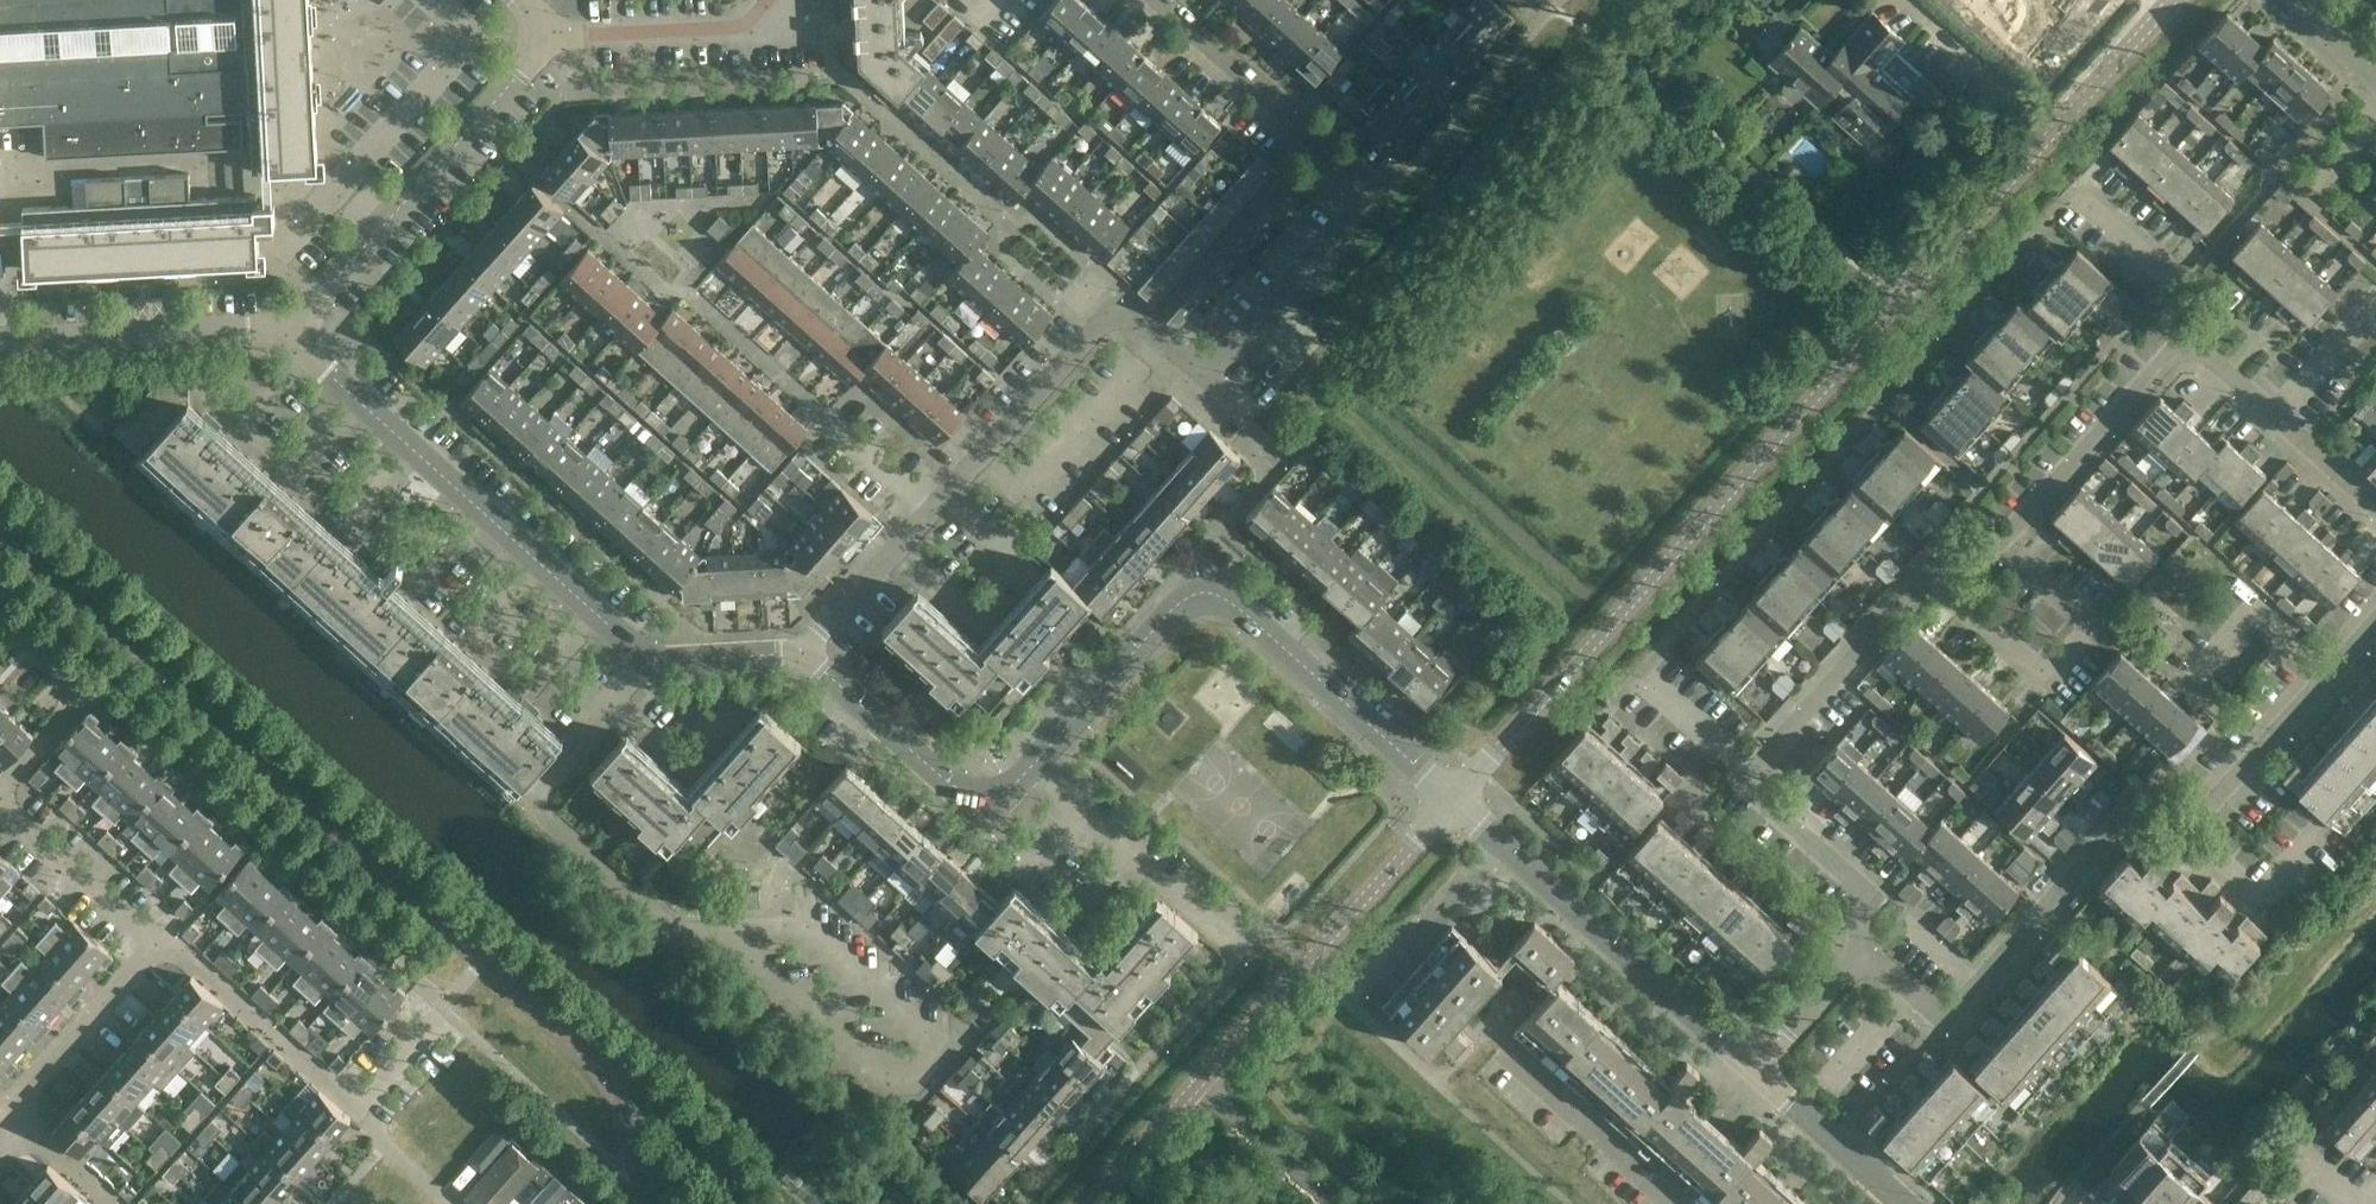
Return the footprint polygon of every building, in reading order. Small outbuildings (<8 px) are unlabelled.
[(250,110),(253,171),(315,167),(310,61),(306,0),(0,0),(0,123),(250,110)] [(859,62),(899,98),(927,68),(899,43),(897,0),(856,0),(859,62)] [(938,2),(923,18),(933,27),(949,10),(939,1),(940,0),(937,0),(938,2)] [(1083,0),(1054,0),(1040,16),(1059,34),(1087,3),(1083,0)] [(1239,12),(1249,0),(1226,0),(1239,12)] [(1239,12),(1258,29),(1284,0),(1249,0),(1239,12)] [(1258,29),(1277,46),(1304,15),(1288,0),(1284,0),(1258,29)] [(1366,9),(1357,0),(1352,0),(1347,6),(1359,16),(1366,9)] [(1386,3),(1383,0),(1368,0),(1367,0),(1379,11),(1386,3)] [(1396,1),(1404,8),(1411,0),(1397,0),(1396,1)] [(1466,9),(1497,36),(1515,17),(1496,0),(1474,0),(1466,9)] [(2018,40),(2056,0),(1976,0),(2018,40)] [(1087,3),(1059,34),(1079,51),(1106,20),(1087,3)] [(1497,36),(1466,9),(1449,28),(1480,55),(1497,36)] [(1818,105),(1834,87),(1833,87),(1888,25),(1872,11),(1834,55),(1802,26),(1770,62),(1818,105)] [(2199,44),(2218,62),(2247,30),(2227,12),(2199,44)] [(964,23),(953,14),(922,49),(933,59),(964,23)] [(1304,15),(1277,46),(1296,63),(1324,32),(1304,15)] [(1372,28),(1380,35),(1391,23),(1383,16),(1372,28)] [(1106,20),(1079,51),(1098,68),(1125,38),(1106,20)] [(1833,87),(1834,87),(1847,99),(1833,115),(1860,139),(1875,124),(1883,131),(1914,96),(1880,66),(1904,39),(1888,25),(1833,87)] [(1372,28),(1362,40),(1370,47),(1380,35),(1372,28)] [(1449,28),(1432,47),(1463,74),(1480,55),(1449,28)] [(977,48),(984,41),(973,30),(966,38),(977,48)] [(2247,30),(2218,62),(2237,79),(2274,38),(2273,38),(2266,46),(2247,30)] [(1324,32),(1296,63),(1316,81),(1343,50),(1324,32)] [(1125,38),(1098,68),(1117,85),(1144,55),(1125,38)] [(2274,38),(2237,79),(2238,79),(2246,71),(2264,87),(2293,55),(2274,38)] [(998,66),(1005,59),(992,47),(985,55),(998,66)] [(1463,74),(1432,47),(1415,66),(1445,93),(1463,74)] [(1027,70),(1034,62),(1022,52),(1016,59),(1027,70)] [(1144,55),(1117,85),(1136,102),(1163,72),(1144,55)] [(1356,62),(1349,55),(1338,66),(1346,73),(1356,62)] [(2293,55),(2264,87),(2283,104),(2312,72),(2293,55)] [(1008,76),(1015,68),(1005,59),(998,66),(1008,76)] [(1027,70),(1039,80),(1046,73),(1034,62),(1027,70)] [(1346,73),(1338,66),(1328,78),(1336,85),(1346,73)] [(1445,93),(1415,66),(1398,85),(1428,113),(1445,93)] [(927,68),(899,98),(919,116),(946,85),(927,68)] [(1163,72),(1136,102),(1155,119),(1182,89),(1163,72)] [(2312,72),(2283,104),(2303,122),(2331,90),(2312,72)] [(2190,93),(2196,86),(2183,75),(2177,82),(2190,93)] [(1428,113),(1398,85),(1387,76),(1370,95),(1411,132),(1428,113)] [(2171,100),(2177,92),(2165,81),(2158,88),(2171,100)] [(1036,100),(1043,93),(1030,82),(1023,89),(1036,100)] [(946,85),(919,116),(938,133),(965,102),(946,85)] [(1061,86),(1054,94),(1066,104),(1073,97),(1061,86)] [(2190,93),(2202,104),(2208,97),(2196,86),(2190,93)] [(1182,89),(1155,119),(1174,137),(1201,106),(1182,89)] [(813,92),(814,103),(816,103),(818,143),(826,143),(850,117),(848,116),(843,111),(843,101),(825,102),(825,91),(813,92)] [(1047,110),(1053,102),(1043,93),(1036,100),(1047,110)] [(1411,132),(1370,95),(1361,105),(1372,114),(1363,124),(1394,151),(1411,132)] [(1085,98),(1078,105),(1089,116),(1096,108),(1085,98)] [(965,102),(938,133),(957,150),(984,119),(965,102)] [(814,103),(790,104),(792,145),(818,143),(816,103),(814,103)] [(790,104),(764,105),(767,146),(792,145),(790,104)] [(764,105),(739,107),(741,148),(767,146),(764,105)] [(2197,123),(2204,116),(2191,105),(2185,112),(2197,123)] [(1201,106),(1174,137),(1194,154),(1221,124),(1201,106)] [(739,107),(713,108),(716,149),(741,148),(739,107)] [(713,108),(687,110),(690,151),(716,149),(713,108)] [(1066,127),(1072,119),(1061,109),(1054,117),(1066,127)] [(2222,109),(2215,116),(2228,128),(2234,120),(2222,109)] [(687,110),(662,111),(664,152),(690,151),(687,110)] [(662,111),(636,112),(639,153),(664,152),(662,111)] [(850,117),(826,143),(845,160),(873,130),(852,111),(848,116),(850,117)] [(609,114),(610,120),(612,120),(614,155),(639,153),(636,112),(609,114)] [(568,128),(576,135),(578,133),(609,160),(614,155),(612,120),(610,120),(603,120),(596,113),(584,126),(576,119),(568,128)] [(2137,113),(2109,144),(2123,156),(2114,166),(2120,171),(2157,130),(2137,113)] [(1104,115),(1097,122),(1108,133),(1115,125),(1104,115)] [(2210,134),(2216,127),(2204,116),(2197,123),(2210,134)] [(984,119),(957,150),(976,167),(1003,137),(984,119)] [(2234,120),(2228,128),(2240,139),(2247,131),(2234,120)] [(1089,139),(1096,131),(1085,121),(1078,129),(1089,139)] [(1115,125),(1108,133),(1120,143),(1127,136),(1115,125)] [(873,130),(845,160),(864,177),(892,147),(873,130)] [(2157,130),(2120,171),(2126,177),(2135,167),(2148,179),(2176,147),(2157,130)] [(578,133),(576,135),(561,152),(591,180),(609,160),(578,133)] [(1229,142),(1221,135),(1210,146),(1218,153),(1229,142)] [(1003,137),(976,167),(995,184),(1022,154),(1003,137)] [(2235,157),(2242,150),(2229,139),(2223,146),(2235,157)] [(2266,162),(2273,155),(2260,143),(2253,151),(2266,162)] [(1115,162),(1122,154),(1111,145),(1104,152),(1115,162)] [(1218,153),(1210,146),(1200,158),(1208,165),(1218,153)] [(892,147),(864,177),(884,194),(911,164),(892,147)] [(2176,147),(2148,179),(2161,191),(2152,200),(2158,205),(2195,164),(2176,147)] [(1147,167),(1153,159),(1142,149),(1135,157),(1147,167)] [(2248,169),(2254,161),(2242,150),(2235,157),(2248,169)] [(591,180),(561,152),(543,172),(574,199),(591,180)] [(1022,154),(995,184),(1014,201),(1026,188),(1042,171),(1040,169),(1022,154)] [(1115,162),(1108,171),(1113,176),(1116,172),(1122,177),(1126,172),(1128,173),(1135,166),(1122,154),(1115,162)] [(1259,154),(1241,174),(1281,210),(1299,190),(1259,154)] [(1052,156),(1040,169),(1042,171),(1026,188),(1043,204),(1070,173),(1052,156)] [(1147,167),(1158,178),(1165,170),(1153,159),(1147,167)] [(911,164),(884,194),(903,211),(930,181),(911,164)] [(2195,164),(2158,205),(2164,210),(2173,201),(2186,213),(2214,181),(2195,164)] [(783,190),(795,201),(815,178),(804,167),(783,190)] [(89,203),(23,207),(27,269),(260,256),(259,232),(273,231),(273,224),(276,224),(275,203),(257,204),(257,194),(191,198),(190,173),(151,175),(152,200),(128,201),(127,176),(88,178),(89,203)] [(1070,173),(1043,204),(1062,221),(1090,190),(1070,173)] [(1176,185),(1184,191),(1194,180),(1187,173),(1176,185)] [(1241,174),(1224,193),(1264,229),(1281,210),(1241,174)] [(1143,187),(1155,198),(1162,190),(1150,180),(1143,187)] [(744,192),(759,192),(759,181),(743,182),(744,192)] [(930,181),(903,211),(922,229),(949,198),(930,181)] [(2214,181),(2186,213),(2199,225),(2191,234),(2197,240),(2234,199),(2214,181)] [(744,192),(743,182),(727,183),(728,193),(744,192)] [(564,210),(533,183),(516,202),(546,230),(564,210)] [(642,198),(651,198),(651,183),(641,184),(642,198)] [(642,198),(641,184),(630,184),(631,199),(642,198)] [(692,185),(693,195),(708,194),(707,184),(692,185)] [(2286,203),(2293,195),(2280,184),(2273,191),(2286,203)] [(676,186),(677,196),(693,195),(692,185),(676,186)] [(1176,185),(1166,196),(1173,203),(1184,191),(1176,185)] [(1090,190),(1062,221),(1081,238),(1109,207),(1090,190)] [(1224,193),(1207,212),(1247,248),(1264,229),(1224,193)] [(626,207),(625,206),(615,198),(609,205),(619,214),(626,207)] [(949,198),(922,229),(941,246),(968,215),(949,198)] [(546,230),(516,202),(498,222),(529,249),(546,230)] [(791,220),(798,212),(786,202),(779,210),(791,220)] [(619,214),(609,205),(602,212),(612,222),(619,214)] [(816,206),(809,214),(822,225),(829,217),(816,206)] [(1109,207),(1081,238),(1102,256),(1129,226),(1109,207)] [(1160,218),(1152,211),(1142,223),(1150,229),(1160,218)] [(802,230),(809,223),(798,212),(791,220),(802,230)] [(1207,212),(1190,231),(1230,267),(1247,248),(1207,212)] [(720,214),(708,228),(720,238),(731,225),(720,214)] [(2321,233),(2327,226),(2314,214),(2307,222),(2321,233)] [(968,215),(941,246),(959,262),(960,263),(976,245),(988,232),(968,215)] [(829,217),(822,225),(833,235),(840,227),(829,217)] [(2351,219),(2345,227),(2357,238),(2364,231),(2351,219)] [(529,249),(498,222),(481,241),(512,268),(529,249)] [(753,222),(717,263),(737,280),(773,240),(753,222)] [(1150,229),(1142,223),(1131,234),(1139,241),(1150,229)] [(2237,276),(2243,281),(2280,240),(2260,223),(2232,254),(2246,266),(2237,276)] [(2333,244),(2339,237),(2327,226),(2321,233),(2333,244)] [(1190,231),(1173,250),(1213,286),(1230,267),(1190,231)] [(574,254),(584,243),(576,236),(566,247),(574,254)] [(829,254),(836,247),(824,236),(817,244),(829,254)] [(773,240),(737,280),(756,297),(792,257),(773,240)] [(855,240),(848,248),(860,259),(867,251),(855,240)] [(2280,240),(2243,281),(2249,287),(2258,277),(2271,289),(2299,257),(2280,240)] [(512,268),(481,241),(464,260),(495,287),(512,268)] [(2053,260),(2060,252),(2047,241),(2040,248),(2053,260)] [(960,263),(959,262),(947,275),(967,293),(994,262),(976,245),(960,263)] [(574,254),(566,247),(555,259),(563,266),(574,254)] [(840,265),(847,257),(836,247),(829,254),(840,265)] [(607,267),(588,249),(560,280),(580,297),(607,267)] [(2062,342),(2115,283),(2077,249),(2025,306),(2025,307),(2056,335),(2055,336),(2062,342)] [(2365,260),(2352,249),(2346,256),(2359,268),(2365,260)] [(1125,257),(1118,250),(1107,261),(1115,268),(1125,257)] [(1173,250),(1156,269),(1196,305),(1213,286),(1173,250)] [(867,251),(860,259),(871,269),(878,261),(867,251)] [(2050,263),(2037,252),(2031,259),(2043,270),(2050,263)] [(792,257),(756,297),(775,314),(811,274),(792,257)] [(2299,257),(2271,289),(2284,301),(2275,310),(2281,315),(2318,275),(2299,257)] [(2037,278),(2043,270),(2031,259),(2024,266),(2037,278)] [(495,287),(464,260),(447,279),(478,306),(495,287)] [(994,262),(967,293),(986,310),(1013,279),(994,262)] [(627,284),(607,267),(580,297),(599,315),(627,284)] [(1156,269),(1138,289),(1178,325),(1196,305),(1156,269)] [(867,289),(874,281),(862,270),(855,278),(867,289)] [(539,292),(550,281),(542,274),(532,286),(539,292)] [(811,274),(775,314),(794,332),(830,291),(811,274)] [(892,274),(885,282),(897,292),(904,284),(892,274)] [(2318,275),(2281,315),(2287,321),(2296,311),(2310,323),(2338,292),(2318,275)] [(478,306),(447,279),(430,298),(469,333),(472,330),(464,322),(478,306)] [(1013,279),(986,310),(1005,327),(1033,296),(1013,279)] [(878,298),(885,291),(874,281),(867,289),(878,298)] [(646,301),(627,284),(599,315),(618,332),(646,301)] [(917,285),(910,292),(922,303),(929,295),(917,285)] [(539,292),(532,286),(521,297),(529,304),(539,292)] [(830,291),(794,332),(813,349),(849,308),(830,291)] [(1996,311),(2002,304),(1989,293),(1983,300),(1996,311)] [(1033,296),(1005,327),(1025,345),(1052,314),(1033,296)] [(469,333),(430,298),(413,317),(443,344),(459,327),(468,335),(469,333)] [(898,316),(905,308),(893,298),(886,306),(898,316)] [(2005,391),(2055,336),(2056,335),(2025,307),(2025,306),(2019,300),(1966,359),(1972,365),(1973,364),(2005,392),(2005,391)] [(646,301),(618,332),(637,349),(673,309),(673,308),(664,318),(646,301)] [(937,303),(930,310),(942,321),(949,313),(937,303)] [(1992,315),(1980,303),(1973,311),(1986,322),(1992,315)] [(530,314),(542,324),(548,316),(537,306),(530,314)] [(849,308),(813,349),(832,366),(868,326),(849,308)] [(673,309),(637,349),(656,366),(692,326),(673,309)] [(923,327),(929,319),(918,309),(911,316),(923,327)] [(1973,311),(1967,318),(1979,329),(1986,322),(1973,311)] [(949,313),(942,321),(953,331),(960,323),(949,313)] [(2102,346),(2124,321),(2117,315),(2095,340),(2102,346)] [(501,328),(509,334),(520,323),(512,316),(501,328)] [(443,344),(413,317),(395,337),(426,364),(443,344)] [(501,328),(494,322),(484,333),(499,346),(509,334),(501,328)] [(692,326),(656,366),(676,383),(712,343),(692,326)] [(868,326),(832,366),(851,383),(887,343),(868,326)] [(542,348),(549,340),(537,330),(531,337),(542,348)] [(569,348),(576,341),(564,330),(557,338),(569,348)] [(949,351),(956,343),(944,333),(938,340),(949,351)] [(980,355),(987,347),(975,337),(968,344),(980,355)] [(554,358),(561,351),(549,340),(542,348),(554,358)] [(569,348),(580,359),(587,351),(576,341),(569,348)] [(712,343),(676,383),(695,400),(731,360),(712,343)] [(887,343),(851,383),(852,383),(860,374),(879,391),(906,360),(887,343)] [(961,361),(968,354),(956,343),(949,351),(961,361)] [(980,355),(991,365),(998,358),(987,347),(980,355)] [(475,373),(485,361),(478,354),(467,366),(475,373)] [(1957,367),(1944,356),(1938,363),(1950,374),(1957,367)] [(731,360),(695,400),(714,417),(750,377),(731,360)] [(906,360),(879,391),(898,408),(926,377),(906,360)] [(581,382),(587,374),(576,364),(569,372),(581,382)] [(1972,365),(1921,422),(1959,456),(2012,397),(2005,391),(2005,392),(1973,364),(1972,365)] [(607,383),(614,375),(602,365),(595,372),(607,383)] [(475,373),(467,366),(457,377),(464,384),(475,373)] [(490,367),(463,397),(482,415),(510,384),(490,367)] [(995,378),(983,367),(976,375),(988,385),(995,378)] [(1947,378),(1935,367),(1928,374),(1941,385),(1947,378)] [(2050,404),(2073,379),(2066,372),(2043,397),(2050,404)] [(592,392),(599,385),(587,374),(581,382),(592,392)] [(1934,392),(1941,385),(1928,374),(1922,381),(1934,392)] [(607,383),(619,393),(626,385),(614,375),(607,383)] [(750,377),(714,417),(733,434),(769,394),(750,377)] [(926,377),(898,408),(917,425),(945,394),(926,377)] [(373,567),(361,557),(357,562),(214,434),(218,429),(189,403),(188,384),(153,386),(114,430),(142,455),(136,461),(166,487),(171,481),(314,610),(309,616),(338,642),(344,636),(459,740),(454,746),(484,772),(489,766),(515,790),(510,796),(511,797),(563,738),(562,737),(558,742),(531,719),(536,714),(506,687),(502,692),(386,589),(405,567),(397,560),(394,564),(383,555),(373,567)] [(510,384),(482,415),(501,432),(529,401),(510,384)] [(2371,406),(2375,400),(2375,387),(2375,386),(2364,399),(2371,406)] [(769,394),(733,434),(752,452),(788,412),(769,394)] [(945,394),(917,425),(937,443),(964,412),(945,394)] [(1172,395),(1165,403),(1154,415),(1165,425),(1176,412),(1175,412),(1182,404),(1172,395)] [(2161,397),(2132,428),(2152,446),(2189,405),(2183,400),(2174,409),(2161,397)] [(607,406),(630,427),(626,431),(641,445),(645,440),(669,461),(676,453),(614,398),(607,406)] [(645,417),(652,409),(641,399),(634,407),(645,417)] [(2364,399),(2353,411),(2360,418),(2371,406),(2364,399)] [(529,401),(501,432),(520,449),(548,418),(529,401)] [(2189,405),(2152,446),(2171,463),(2199,432),(2186,420),(2195,410),(2189,405)] [(645,417),(657,427),(664,420),(652,409),(645,417)] [(788,412),(752,452),(772,469),(808,429),(788,412)] [(548,418),(520,449),(539,466),(567,436),(548,418)] [(1888,431),(1875,420),(1868,427),(1881,439),(1888,431)] [(2342,425),(2330,438),(2337,445),(2349,432),(2342,425)] [(1137,434),(1147,443),(1154,435),(1144,426),(1137,434)] [(1890,520),(1942,462),(1904,428),(1852,486),(1890,520)] [(1240,457),(1210,429),(1192,449),(1223,476),(1240,457)] [(1992,455),(1999,461),(2022,436),(2014,429),(1992,455)] [(1878,442),(1865,431),(1859,438),(1871,449),(1878,442)] [(2199,432),(2171,463),(2191,480),(2199,471),(2227,439),(2221,434),(2213,443),(2199,432)] [(679,433),(672,441),(683,451),(690,443),(679,433)] [(1137,434),(1130,441),(1140,450),(1147,443),(1137,434)] [(567,436),(539,466),(558,483),(586,453),(567,436)] [(1859,438),(1852,445),(1865,456),(1871,449),(1859,438)] [(2227,439),(2199,471),(2218,488),(2254,447),(2248,442),(2240,451),(2227,439)] [(690,443),(683,451),(695,462),(702,454),(690,443)] [(1312,443),(1303,453),(1311,460),(1320,450),(1312,443)] [(2254,447),(2218,488),(2238,505),(2266,474),(2252,462),(2260,452),(2254,447)] [(1223,476),(1192,449),(1175,468),(1206,495),(1223,476)] [(2361,466),(2375,480),(2375,450),(2361,466)] [(2117,458),(2142,481),(2149,473),(2124,451),(2117,458)] [(586,453),(558,483),(577,500),(605,470),(586,453)] [(792,457),(771,480),(779,487),(800,464),(792,457)] [(2111,476),(2118,468),(2105,457),(2099,464),(2111,476)] [(2287,460),(2276,473),(2283,479),(2294,467),(2287,460)] [(1120,473),(1110,464),(1103,472),(1113,481),(1120,473)] [(702,476),(690,466),(684,474),(695,484),(702,476)] [(722,485),(729,478),(717,467),(710,475),(722,485)] [(1206,495),(1175,468),(1158,487),(1188,514),(1206,495)] [(605,470),(577,500),(597,518),(624,487),(605,470)] [(1342,488),(1351,478),(1343,471),(1334,481),(1342,488)] [(1113,481),(1103,472),(1089,487),(1105,502),(1113,493),(1112,482),(1113,481)] [(702,476),(695,484),(707,495),(714,487),(702,476)] [(1836,489),(1824,477),(1817,485),(1830,496),(1836,489)] [(722,485),(733,496),(740,488),(729,478),(722,485)] [(1349,495),(1358,485),(1351,478),(1342,488),(1349,495)] [(2272,478),(2235,519),(2255,536),(2283,505),(2270,493),(2278,483),(2272,478)] [(2138,499),(2144,492),(2131,481),(2125,488),(2138,499)] [(2081,485),(2053,517),(2066,529),(2058,539),(2064,544),(2101,503),(2081,485)] [(2162,485),(2155,492),(2169,505),(2176,497),(2162,485)] [(1273,486),(1246,516),(1266,534),(1293,504),(1273,486)] [(1838,577),(1890,520),(1852,486),(1800,543),(1838,577)] [(624,487),(597,518),(616,535),(643,504),(624,487)] [(842,487),(824,506),(855,534),(872,514),(842,487)] [(1188,514),(1158,487),(1141,506),(1171,534),(1188,514)] [(1826,499),(1814,488),(1808,495),(1820,507),(1826,499)] [(2315,508),(2326,495),(2319,488),(2307,501),(2315,508)] [(2150,510),(2157,503),(2144,492),(2138,499),(2150,510)] [(773,509),(758,495),(748,507),(763,521),(773,509)] [(1808,495),(1801,502),(1814,514),(1820,507),(1808,495)] [(2321,514),(2333,501),(2326,495),(2315,508),(2321,514)] [(1082,496),(1075,503),(1069,510),(1079,519),(1092,505),(1082,496)] [(716,531),(737,508),(725,497),(712,513),(712,514),(706,521),(716,531)] [(1938,523),(1951,508),(1938,497),(1926,511),(1938,523)] [(2176,497),(2169,505),(2181,515),(2187,507),(2176,497)] [(2101,503),(2064,544),(2070,549),(2078,540),(2091,552),(2120,520),(2101,503)] [(643,504),(616,535),(635,552),(662,521),(643,504)] [(1293,504),(1266,534),(1285,551),(1312,521),(1293,504)] [(1372,515),(1380,522),(1389,512),(1381,505),(1372,515)] [(2283,505),(2255,536),(2274,554),(2311,512),(2305,507),(2297,517),(2283,505)] [(824,506),(807,526),(838,553),(855,534),(824,506)] [(1171,534),(1141,506),(1124,525),(1154,553),(1171,534)] [(1079,519),(1069,510),(1062,518),(1072,527),(1079,519)] [(1397,519),(1389,512),(1380,522),(1399,539),(1408,530),(1396,519),(1397,519)] [(2311,512),(2274,554),(2293,571),(2330,530),(2329,529),(2321,538),(2308,527),(2316,518),(2311,512)] [(2176,534),(2183,527),(2170,515),(2164,522),(2176,534)] [(2120,520),(2091,552),(2105,563),(2096,573),(2102,578),(2139,537),(2120,520)] [(2207,539),(2214,531),(2201,520),(2194,527),(2207,539)] [(662,521),(635,552),(654,569),(681,538),(662,521)] [(1312,521),(1285,551),(1286,553),(1285,554),(1284,557),(1286,561),(1289,564),(1292,565),(1296,563),(1297,562),(1304,568),(1331,538),(1312,521)] [(1154,553),(1124,525),(1107,544),(1137,572),(1139,569),(1140,570),(1144,571),(1147,570),(1150,567),(1151,563),(1149,560),(1149,559),(1154,553)] [(807,526),(790,545),(820,572),(822,571),(838,553),(807,526)] [(2330,530),(2293,571),(2312,588),(2349,547),(2348,546),(2340,556),(2327,544),(2336,535),(2330,530)] [(1784,547),(1771,536),(1765,543),(1777,554),(1784,547)] [(2139,537),(2102,578),(2108,584),(2117,574),(2130,586),(2159,555),(2139,537)] [(681,538),(654,569),(674,587),(678,583),(677,581),(700,555),(681,538)] [(1331,538),(1304,568),(1323,586),(1350,555),(1331,538)] [(1411,550),(1419,557),(1428,547),(1420,540),(1411,550)] [(1044,558),(1045,557),(1051,550),(1041,541),(1034,549),(1044,558)] [(1787,635),(1838,577),(1800,543),(1749,601),(1787,635)] [(1137,572),(1107,544),(1090,563),(1120,591),(1127,583),(1128,584),(1132,585),(1135,583),(1138,581),(1139,577),(1137,573),(1136,573),(1137,572)] [(820,572),(790,545),(785,551),(786,586),(788,586),(795,585),(803,592),(814,579),(822,586),(830,578),(822,571),(820,572)] [(1774,558),(1762,547),(1755,554),(1768,565),(1774,558)] [(2349,547),(2312,588),(2332,605),(2360,574),(2346,561),(2355,552),(2349,547)] [(785,551),(759,552),(761,593),(788,592),(788,586),(786,586),(785,551)] [(759,552),(733,553),(736,594),(761,593),(759,552)] [(733,553),(708,555),(710,596),(712,596),(736,594),(733,553)] [(1755,554),(1749,561),(1761,572),(1768,565),(1755,554)] [(1887,580),(1900,566),(1887,554),(1874,569),(1887,580)] [(677,581),(678,583),(683,587),(683,597),(701,596),(701,607),(713,606),(712,596),(710,596),(708,555),(700,555),(677,581)] [(1350,555),(1323,586),(1342,603),(1369,572),(1369,571),(1350,555)] [(1342,603),(1361,619),(1362,620),(1377,602),(1378,603),(1399,579),(1378,561),(1369,571),(1369,572),(1342,603)] [(1120,591),(1090,563),(1073,582),(1072,583),(1093,600),(1092,601),(1102,610),(1120,591)] [(1419,572),(1411,565),(1402,575),(1410,582),(1419,572)] [(1057,568),(1018,611),(985,648),(987,650),(982,655),(914,594),(882,630),(933,675),(930,679),(959,705),(970,693),(990,710),(1018,678),(1024,683),(1050,654),(1047,651),(1092,601),(1093,600),(1072,583),(1073,582),(1057,568)] [(1440,609),(1449,599),(1441,592),(1432,602),(1440,609)] [(1732,604),(1720,593),(1713,600),(1726,611),(1732,604)] [(2277,601),(2289,612),(2296,605),(2283,593),(2277,601)] [(1447,616),(1456,606),(1449,599),(1440,609),(1447,616)] [(1749,601),(1697,659),(1735,693),(1787,635),(1749,601)] [(1362,620),(1361,619),(1349,632),(1369,650),(1396,619),(1378,603),(1377,602),(1362,620)] [(1723,615),(1710,604),(1704,611),(1716,622),(1723,615)] [(1396,619),(1369,650),(1376,656),(1375,657),(1374,661),(1375,664),(1378,667),(1381,668),(1385,666),(1386,665),(1388,667),(1415,636),(1412,633),(1422,623),(1406,609),(1397,620),(1396,619)] [(1704,611),(1697,618),(1710,629),(1716,622),(1704,611)] [(2309,630),(2312,627),(2316,623),(2303,611),(2296,618),(2309,630)] [(1834,638),(1847,624),(1834,613),(1822,627),(1834,638)] [(1913,624),(1884,655),(1904,673),(1932,641),(1913,624)] [(1483,638),(1489,644),(1491,645),(1500,635),(1492,628),(1483,638)] [(1415,636),(1388,667),(1407,684),(1434,653),(1415,636)] [(1932,641),(1904,673),(1923,690),(1951,658),(1932,641)] [(2270,674),(2282,661),(2270,650),(2258,663),(2270,674)] [(2140,669),(2121,652),(2092,683),(2112,701),(2140,669)] [(1434,653),(1407,684),(1427,702),(1454,671),(1434,653)] [(1951,658),(1923,690),(1942,707),(1970,675),(1951,658)] [(2160,686),(2140,669),(2112,701),(2131,718),(2160,686)] [(1783,696),(1796,682),(1783,670),(1770,684),(1783,696)] [(1970,675),(1942,707),(1961,724),(1989,692),(1970,675)] [(1877,703),(1884,696),(1870,684),(1864,691),(1877,703)] [(2291,755),(2277,771),(2345,831),(2375,796),(2375,703),(2374,705),(2364,696),(2368,691),(2361,685),(2349,697),(2367,713),(2357,724),(2346,715),(2351,710),(2344,704),(2332,716),(2350,732),(2340,743),(2329,734),(2334,729),(2327,723),(2315,735),(2333,751),(2323,762),(2312,753),(2317,748),(2310,741),(2298,754),(2316,770),(2306,781),(2295,772),(2302,764),(2291,755)] [(2179,703),(2160,686),(2131,718),(2150,735),(2179,703)] [(1989,692),(1961,724),(1981,742),(2009,710),(1989,692)] [(1877,703),(1889,713),(1895,706),(1884,696),(1877,703)] [(2198,721),(2179,703),(2150,735),(2170,752),(2198,721)] [(14,716),(0,704),(0,731),(14,716)] [(91,710),(55,749),(64,757),(55,768),(66,778),(106,732),(96,723),(100,718),(91,710)] [(2067,710),(2060,718),(2073,729),(2080,722),(2067,710)] [(691,799),(683,792),(623,738),(591,774),(642,819),(639,822),(668,849),(679,837),(698,854),(727,822),(732,827),(759,797),(756,795),(801,744),(765,712),(693,792),(695,794),(691,799)] [(1883,731),(1890,724),(1877,712),(1870,720),(1883,731)] [(1621,726),(1609,715),(1602,722),(1607,726),(1598,737),(1585,726),(1543,772),(1622,842),(1683,775),(1666,760),(1657,771),(1665,778),(1655,788),(1644,778),(1660,761),(1647,749),(1641,756),(1645,761),(1636,771),(1625,761),(1641,743),(1628,732),(1621,739),(1626,743),(1617,754),(1606,744),(1621,726)] [(0,731),(0,761),(5,766),(34,734),(14,716),(0,731)] [(1909,718),(1902,725),(1915,737),(1922,730),(1909,718)] [(2093,734),(2091,735),(2090,723),(2080,735),(2100,753),(2106,746),(2093,734)] [(1895,742),(1902,735),(1890,724),(1883,731),(1895,742)] [(1922,730),(1915,737),(1927,748),(1934,740),(1922,730)] [(106,732),(66,778),(77,787),(86,777),(94,784),(130,745),(121,738),(117,742),(106,732)] [(2065,732),(2047,752),(2089,789),(2094,783),(2084,774),(2097,760),(2065,732)] [(1838,742),(1801,783),(1807,789),(1816,780),(1829,791),(1858,760),(1838,742)] [(130,745),(94,784),(102,791),(93,802),(104,812),(145,767),(134,757),(138,752),(130,745)] [(1933,776),(1940,769),(1915,746),(1908,754),(1933,776)] [(2106,746),(2100,753),(2111,764),(2118,756),(2106,746)] [(2047,752),(2030,771),(2062,799),(2074,786),(2084,795),(2089,789),(2047,752)] [(1858,760),(1829,791),(1842,803),(1834,813),(1840,818),(1877,777),(1858,760)] [(1963,780),(1970,773),(1957,761),(1951,769),(1963,780)] [(847,765),(819,795),(839,813),(866,782),(847,765)] [(145,767),(104,812),(115,822),(124,811),(132,818),(168,779),(160,772),(155,776),(145,767)] [(47,775),(38,768),(29,778),(37,786),(47,775)] [(2132,769),(2125,776),(2138,787),(2144,780),(2132,769)] [(2062,799),(2030,771),(2013,790),(2055,827),(2060,821),(2050,813),(2062,799)] [(1877,777),(1840,818),(1846,823),(1854,814),(1868,826),(1896,794),(1877,777)] [(168,779),(132,818),(141,826),(131,836),(142,846),(183,801),(172,791),(176,787),(168,779)] [(1965,792),(1953,781),(1946,788),(1959,799),(1965,792)] [(866,782),(839,813),(858,830),(885,800),(866,782)] [(2105,804),(2112,796),(2099,785),(2092,792),(2105,804)] [(2055,827),(2013,790),(1996,810),(2027,838),(2040,824),(2049,833),(2055,827)] [(2105,804),(2092,792),(2086,799),(2099,810),(2105,804)] [(1896,794),(1868,826),(1881,837),(1872,847),(1878,852),(1915,811),(1896,794)] [(69,795),(59,806),(68,813),(78,803),(69,795)] [(885,800),(858,830),(877,847),(904,817),(885,800)] [(183,801),(142,846),(153,856),(163,845),(171,853),(206,813),(198,806),(193,811),(183,801)] [(78,803),(68,813),(77,821),(86,810),(78,803)] [(1681,809),(1675,816),(1680,820),(1670,831),(1658,820),(1616,866),(1752,988),(1812,920),(1796,906),(1787,916),(1794,923),(1785,934),(1774,924),(1789,906),(1777,894),(1770,901),(1775,906),(1766,916),(1754,906),(1770,889),(1758,877),(1751,884),(1756,889),(1747,899),(1735,889),(1751,872),(1738,860),(1732,867),(1737,872),(1727,882),(1716,872),(1732,854),(1719,843),(1713,850),(1718,854),(1708,865),(1697,855),(1713,837),(1700,826),(1694,833),(1699,837),(1689,848),(1678,838),(1694,820),(1681,809)] [(1915,811),(1878,852),(1884,858),(1892,848),(1905,860),(1942,820),(1941,819),(1933,828),(1915,811)] [(206,813),(171,853),(179,860),(169,870),(180,880),(221,835),(210,826),(214,821),(206,813)] [(904,817),(877,847),(896,864),(923,834),(904,817)] [(1942,820),(1905,860),(1906,860),(1914,852),(1926,863),(1918,872),(1924,878),(1961,837),(1942,820)] [(2071,842),(2078,834),(2065,823),(2058,830),(2071,842)] [(792,826),(783,836),(791,843),(800,833),(792,826)] [(107,829),(98,840),(106,848),(116,837),(107,829)] [(2071,842),(2058,830),(2052,837),(2065,849),(2071,842)] [(2365,850),(2372,842),(2361,832),(2354,840),(2365,850)] [(923,834),(896,864),(915,882),(943,851),(923,834)] [(221,835),(180,880),(191,890),(201,880),(210,888),(245,849),(236,840),(232,845),(221,835)] [(2137,864),(2155,843),(2146,835),(2100,887),(2140,923),(2147,914),(2205,966),(2212,957),(2232,974),(2267,934),(2246,915),(2231,932),(2219,922),(2233,906),(2221,895),(2206,911),(2202,907),(2220,886),(2211,878),(2201,890),(2181,873),(2166,890),(2154,879),(2168,863),(2156,852),(2142,868),(2137,864)] [(116,837),(106,848),(115,855),(124,845),(116,837)] [(1961,837),(1924,878),(1930,883),(1939,874),(1952,885),(1980,854),(1961,837)] [(1592,853),(1603,863),(1610,856),(1599,845),(1592,853)] [(2005,867),(2023,883),(2042,862),(2024,846),(2005,867)] [(646,880),(667,857),(656,849),(651,854),(647,849),(638,858),(643,863),(636,871),(646,880)] [(943,851),(915,882),(934,899),(962,868),(943,851)] [(822,870),(831,860),(823,853),(814,864),(822,870)] [(0,854),(0,890),(3,893),(13,882),(3,873),(11,864),(0,854)] [(1980,854),(1952,885),(1965,897),(1956,907),(1962,912),(1999,871),(1980,854)] [(253,855),(217,894),(226,902),(217,913),(228,923),(268,878),(258,868),(262,863),(253,855)] [(829,877),(838,867),(831,860),(822,870),(829,877)] [(145,864),(136,874),(144,882),(154,871),(145,864)] [(962,868),(934,899),(953,916),(981,885),(962,868)] [(154,871),(144,882),(153,889),(163,879),(154,871)] [(1999,871),(1962,912),(1968,918),(1977,908),(1990,920),(2019,889),(1999,871)] [(268,878),(228,923),(239,933),(248,922),(256,929),(292,890),(283,883),(279,887),(268,878)] [(1906,898),(1917,885),(1910,878),(1898,891),(1906,898)] [(40,890),(30,880),(22,889),(32,899),(40,890)] [(981,885),(953,916),(973,933),(977,929),(976,928),(1000,903),(999,902),(981,885)] [(1906,898),(1913,904),(1924,891),(1917,885),(1906,898)] [(744,906),(760,905),(759,887),(743,888),(744,906)] [(852,898),(860,905),(869,895),(861,888),(852,898)] [(1066,939),(1050,924),(1011,889),(999,902),(1000,903),(976,928),(977,929),(1050,994),(1036,1009),(1047,1019),(1061,1004),(1083,1024),(1074,1033),(1104,1061),(1115,1049),(1106,1042),(1171,970),(1168,967),(1198,933),(1162,901),(1107,962),(1101,957),(1099,959),(1070,934),(1066,939)] [(292,890),(256,929),(264,937),(255,947),(266,957),(307,912),(296,902),(300,898),(292,890)] [(48,913),(56,904),(45,895),(38,903),(48,913)] [(869,895),(860,905),(852,913),(861,920),(868,912),(868,911),(877,901),(869,895)] [(184,917),(193,906),(185,899),(175,909),(184,917)] [(2072,916),(2081,924),(2087,917),(2079,909),(2072,916)] [(5,929),(12,921),(2,911),(0,913),(0,925),(5,929)] [(307,912),(266,957),(277,967),(286,956),(295,964),(330,924),(322,917),(317,922),(307,912)] [(1944,932),(1955,919),(1948,913),(1937,925),(1944,932)] [(1944,932),(1951,938),(1962,925),(1955,919),(1944,932)] [(56,921),(46,931),(91,972),(100,961),(105,966),(114,956),(75,921),(67,930),(56,921)] [(200,930),(192,922),(182,933),(191,940),(200,930)] [(898,939),(907,929),(900,922),(891,932),(898,939)] [(1555,939),(1535,922),(1510,950),(1530,967),(1555,939)] [(330,924),(295,964),(303,971),(293,981),(304,991),(345,946),(334,937),(338,932),(330,924)] [(28,935),(18,926),(10,934),(21,943),(28,935)] [(906,946),(915,936),(907,929),(898,939),(906,946)] [(91,972),(46,931),(36,943),(47,952),(39,960),(78,995),(86,987),(81,983),(91,972)] [(1964,1045),(1971,1051),(1975,1046),(1986,1056),(1974,1068),(2021,1110),(2132,986),(2120,976),(2114,983),(2057,933),(2043,949),(2054,958),(2060,951),(2071,960),(2061,972),(2043,956),(2032,968),(2039,975),(2043,970),(2054,979),(2044,991),(2026,975),(2015,987),(2022,994),(2026,989),(2037,998),(2027,1010),(2009,994),(1998,1007),(2005,1013),(2009,1008),(2020,1018),(2010,1029),(1992,1013),(1981,1026),(1988,1032),(1992,1027),(2003,1037),(1993,1048),(1975,1032),(1964,1045)] [(21,943),(10,934),(2,943),(13,952),(21,943)] [(2113,952),(2119,945),(2111,937),(2104,945),(2113,952)] [(1575,957),(1555,939),(1530,967),(1550,985),(1575,957)] [(1454,1024),(1460,1018),(1502,971),(1471,944),(1402,1021),(1432,1049),(1443,1037),(1462,1054),(1473,1042),(1454,1024)] [(2130,952),(2147,967),(2153,960),(2137,945),(2130,952)] [(345,946),(304,991),(315,1001),(325,991),(333,998),(368,959),(360,951),(355,956),(345,946)] [(223,950),(213,960),(222,968),(231,957),(223,950)] [(937,973),(946,963),(938,956),(929,966),(937,973)] [(231,957),(222,968),(230,976),(240,965),(231,957)] [(78,995),(39,960),(32,968),(21,959),(12,970),(56,1010),(66,999),(71,1004),(78,995)] [(368,959),(333,998),(341,1005),(331,1016),(343,1026),(383,981),(372,971),(376,966),(368,959)] [(945,981),(954,971),(946,963),(937,973),(945,981)] [(56,1010),(12,970),(2,981),(12,990),(5,998),(44,1034),(51,1025),(47,1021),(56,1010)] [(223,1004),(192,975),(174,995),(206,1024),(223,1004)] [(2176,980),(2169,987),(2178,995),(2184,987),(2176,980)] [(383,981),(343,1026),(353,1035),(363,1025),(372,1033),(407,994),(398,985),(394,990),(383,981)] [(1670,1081),(1626,1041),(1559,981),(1531,1012),(1667,1133),(1694,1103),(1683,1092),(1700,1073),(1687,1062),(1670,1081)] [(261,984),(251,994),(260,1002),(270,992),(261,984)] [(2196,996),(2204,1003),(2211,996),(2202,989),(2196,996)] [(1722,998),(1733,1008),(1740,1001),(1729,991),(1722,998)] [(270,992),(260,1002),(268,1010),(278,999),(270,992)] [(206,1024),(174,995),(156,1014),(188,1043),(206,1024)] [(5,998),(0,1004),(0,1028),(22,1048),(32,1037),(36,1042),(44,1034),(5,998)] [(991,1029),(1013,1049),(1024,1037),(1010,1024),(1016,1017),(1018,1019),(1022,1015),(1016,1010),(1012,1013),(991,1029)] [(188,1043),(156,1014),(139,1034),(179,1069),(196,1050),(188,1043)] [(1548,1035),(1527,1016),(1514,1031),(1535,1049),(1548,1035)] [(299,1018),(290,1029),(298,1036),(308,1026),(299,1018)] [(308,1026),(298,1036),(307,1044),(316,1033),(308,1026)] [(0,1028),(0,1065),(9,1073),(17,1063),(12,1059),(22,1048),(0,1028)] [(984,1053),(992,1044),(1002,1053),(1008,1046),(1013,1050),(1013,1049),(991,1029),(991,1030),(976,1046),(984,1053)] [(1104,1061),(1074,1033),(1056,1053),(1087,1081),(1104,1061)] [(179,1069),(139,1034),(122,1053),(154,1081),(162,1088),(179,1069)] [(250,1043),(261,1053),(269,1044),(258,1035),(250,1043)] [(277,1067),(284,1058),(274,1049),(266,1057),(277,1067)] [(1887,1112),(1876,1103),(1862,1119),(1930,1179),(2000,1101),(1953,1060),(1942,1072),(1932,1062),(1936,1058),(1929,1051),(1917,1064),(1935,1080),(1925,1091),(1914,1081),(1919,1077),(1912,1070),(1900,1083),(1918,1099),(1908,1110),(1897,1101),(1902,1096),(1895,1089),(1883,1102),(1901,1118),(1891,1129),(1880,1120),(1887,1112)] [(154,1081),(122,1053),(105,1072),(137,1100),(154,1081)] [(338,1053),(329,1064),(337,1071),(347,1061),(338,1053)] [(957,1068),(975,1083),(982,1076),(971,1067),(978,1059),(970,1053),(957,1068)] [(1087,1081),(1056,1053),(1039,1072),(1070,1100),(1074,1094),(1076,1095),(1079,1096),(1083,1095),(1085,1092),(1086,1088),(1085,1084),(1084,1084),(1087,1081)] [(223,1074),(233,1083),(241,1075),(230,1065),(223,1074)] [(957,1068),(964,1075),(958,1082),(968,1091),(975,1083),(957,1068)] [(137,1100),(105,1072),(88,1091),(127,1127),(129,1128),(146,1109),(137,1100)] [(1070,1100),(1039,1072),(1022,1091),(1053,1119),(1070,1100)] [(2361,1089),(2375,1102),(2375,1072),(2369,1080),(2364,1080),(2363,1081),(2363,1086),(2361,1089)] [(215,1082),(226,1092),(233,1083),(223,1074),(215,1082)] [(239,1088),(249,1098),(257,1089),(246,1080),(239,1088)] [(239,1088),(231,1097),(242,1106),(249,1098),(239,1088)] [(319,1089),(309,1100),(298,1091),(290,1100),(333,1138),(351,1118),(319,1089)] [(2344,1108),(2375,1136),(2375,1102),(2361,1089),(2358,1091),(2354,1091),(2352,1093),(2352,1098),(2344,1108)] [(127,1127),(88,1091),(71,1110),(102,1139),(110,1146),(127,1127)] [(1053,1119),(1022,1091),(1005,1110),(1035,1138),(1053,1119)] [(333,1138),(290,1100),(282,1110),(292,1119),(284,1128),(316,1157),(333,1138)] [(188,1112),(199,1122),(207,1113),(196,1104),(188,1112)] [(940,1122),(947,1114),(937,1105),(930,1112),(940,1122)] [(2327,1126),(2326,1127),(2360,1157),(2375,1139),(2375,1136),(2344,1108),(2335,1118),(2330,1118),(2328,1119),(2329,1124),(2327,1126)] [(102,1139),(71,1110),(52,1130),(85,1159),(102,1139)] [(1035,1138),(1005,1110),(988,1129),(1018,1157),(1035,1138)] [(181,1121),(191,1130),(199,1122),(188,1112),(181,1121)] [(940,1122),(930,1112),(923,1120),(934,1129),(940,1122)] [(204,1126),(215,1136),(222,1127),(212,1118),(204,1126)] [(204,1126),(197,1135),(207,1144),(215,1136),(204,1126)] [(1797,1195),(1755,1157),(1772,1138),(1760,1127),(1743,1146),(1731,1135),(1703,1166),(1746,1203),(1807,1203),(1797,1195)] [(316,1157),(284,1128),(275,1138),(264,1129),(256,1138),(298,1176),(316,1157)] [(1018,1157),(988,1129),(971,1149),(1001,1176),(1018,1157)] [(1648,1155),(1663,1138),(1654,1129),(1638,1146),(1648,1155)] [(2139,1135),(2111,1166),(2131,1184),(2159,1152),(2158,1152),(2139,1135)] [(298,1176),(256,1138),(247,1148),(258,1157),(249,1167),(281,1195),(298,1176)] [(464,1194),(475,1203),(502,1203),(540,1161),(514,1138),(462,1193),(464,1194)] [(154,1150),(165,1160),(172,1151),(162,1142),(154,1150)] [(2131,1184),(2153,1203),(2183,1203),(2198,1187),(2198,1188),(2207,1178),(2167,1142),(2158,1152),(2159,1152),(2131,1184)] [(1001,1176),(971,1149),(953,1168),(983,1196),(1001,1176)] [(146,1159),(157,1168),(165,1160),(154,1150),(146,1159)] [(170,1165),(181,1174),(188,1166),(178,1156),(170,1165)] [(249,1167),(241,1159),(224,1178),(252,1203),(273,1203),(281,1195),(249,1167)] [(48,1164),(30,1184),(52,1203),(69,1203),(80,1192),(48,1164)] [(170,1165),(162,1173),(173,1183),(181,1174),(170,1165)] [(1709,1179),(1700,1170),(1684,1188),(1694,1196),(1709,1179)] [(2257,1202),(2271,1186),(2259,1175),(2234,1203),(2259,1203),(2257,1202)] [(224,1178),(222,1177),(205,1196),(214,1203),(252,1203),(224,1178)] [(2108,1188),(2099,1180),(2089,1191),(2098,1199),(2108,1188)] [(127,1181),(119,1190),(130,1199),(137,1191),(127,1181)] [(525,1203),(562,1203),(566,1200),(546,1182),(525,1203)] [(30,1184),(13,1203),(14,1203),(52,1203),(30,1184)] [(2183,1203),(2216,1203),(2198,1188),(2198,1187),(2183,1203)] [(135,1203),(152,1203),(142,1195),(135,1203)]
